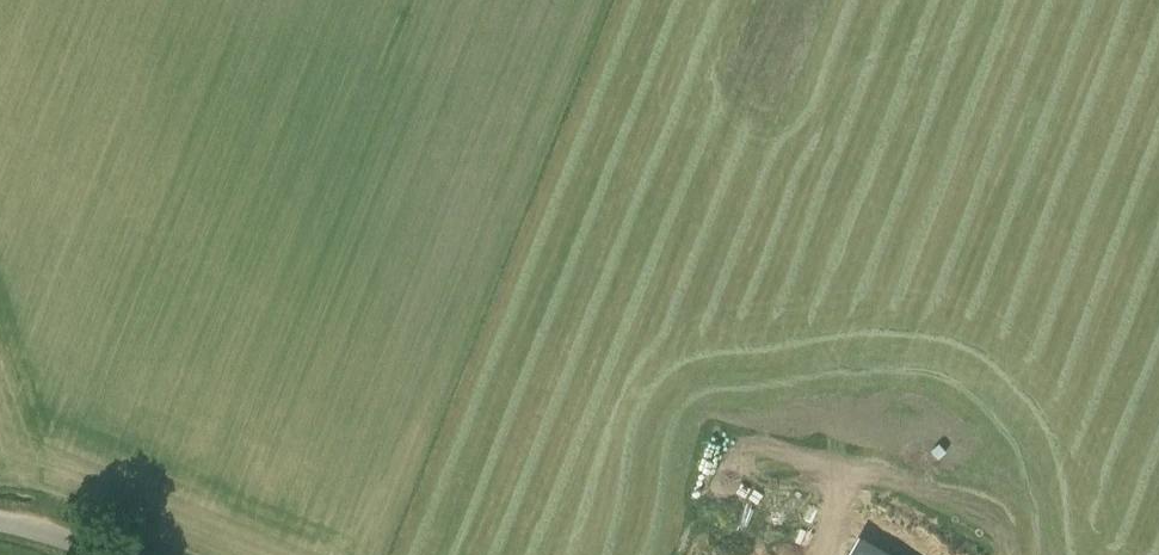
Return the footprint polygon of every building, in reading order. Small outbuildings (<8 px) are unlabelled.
[(852,554),(873,554),(857,546),(852,554)]
